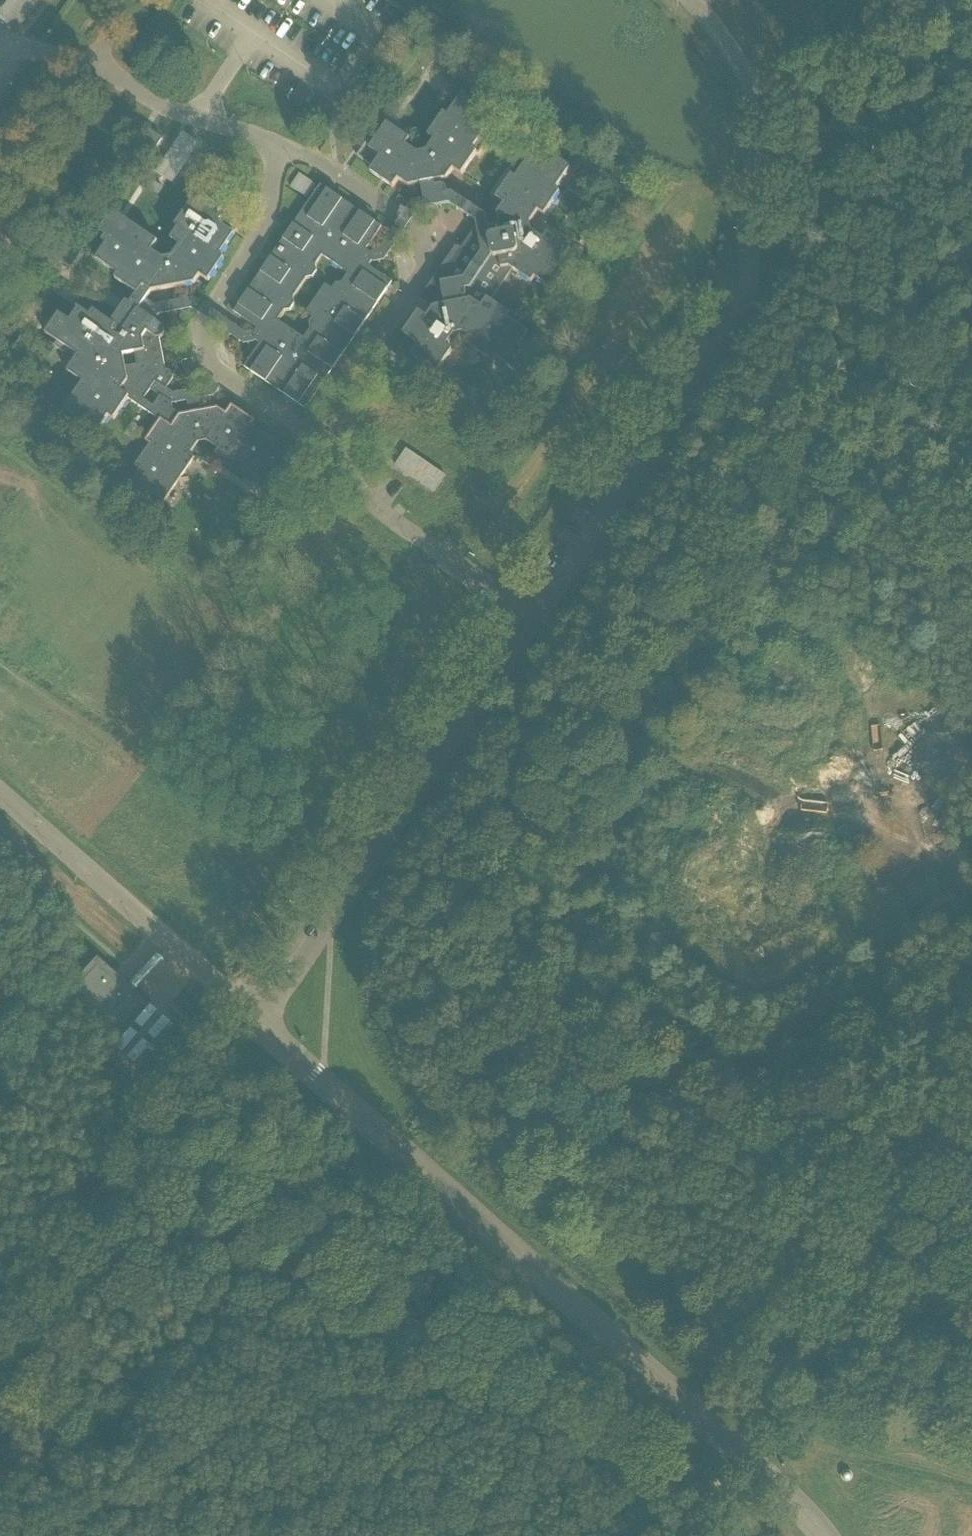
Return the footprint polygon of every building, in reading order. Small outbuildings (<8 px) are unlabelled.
[(14,32),(39,0),(0,0),(0,21),(14,32)] [(432,182),(434,182),(447,180),(454,170),(462,175),(477,154),(479,155),(487,143),(481,139),(488,128),(484,124),(494,109),(482,101),(477,98),(476,98),(466,91),(448,116),(444,113),(428,136),(434,141),(426,152),(418,154),(406,146),(410,140),(387,124),(377,139),(372,136),(358,157),(373,168),(370,172),(393,188),(399,180),(408,187),(421,184),(422,184),(421,181),(431,179),(432,182)] [(142,138),(157,148),(164,139),(150,128),(142,138)] [(154,171),(170,182),(197,143),(181,132),(154,171)] [(504,234),(493,236),(492,236),(490,237),(489,239),(489,240),(489,242),(492,258),(499,256),(501,269),(510,268),(513,270),(530,282),(534,277),(549,287),(563,266),(559,263),(569,248),(546,233),(542,239),(531,231),(529,222),(537,210),(543,215),(558,191),(554,189),(569,167),(556,158),(551,165),(547,162),(544,166),(529,156),(515,178),(510,175),(495,198),(496,199),(504,204),(497,214),(500,229),(503,228),(504,234)] [(291,187),(307,198),(316,185),(300,174),(291,187)] [(422,184),(421,184),(423,199),(425,209),(450,204),(476,222),(477,226),(462,248),(459,245),(422,299),(434,307),(447,305),(447,308),(457,306),(457,303),(471,300),(482,307),(487,299),(491,302),(513,270),(510,268),(501,269),(499,256),(492,258),(489,242),(489,240),(489,239),(490,237),(492,236),(493,236),(504,234),(503,228),(500,229),(497,214),(489,209),(485,215),(452,193),(448,194),(447,189),(446,189),(446,188),(446,187),(445,187),(445,186),(444,186),(444,185),(443,185),(442,185),(441,185),(435,186),(434,182),(432,182),(431,179),(421,181),(422,184)] [(254,333),(256,340),(260,344),(244,367),(305,409),(392,282),(369,267),(372,262),(371,254),(366,250),(382,227),(321,185),(235,311),(235,314),(257,328),(254,333)] [(167,370),(166,370),(160,338),(161,338),(162,337),(163,336),(164,335),(165,333),(165,332),(165,331),(165,329),(164,328),(163,327),(162,326),(147,316),(155,305),(147,299),(151,292),(195,284),(200,276),(208,281),(224,259),(220,256),(238,230),(218,216),(222,209),(201,195),(194,206),(191,204),(175,226),(178,229),(171,240),(180,246),(172,257),(163,259),(152,251),(158,242),(113,211),(99,232),(106,237),(99,246),(100,247),(92,257),(118,275),(115,279),(137,294),(130,304),(126,301),(111,323),(94,311),(90,316),(79,308),(70,321),(59,314),(43,338),(56,348),(59,343),(78,356),(68,372),(83,383),(61,415),(81,429),(88,418),(101,427),(109,416),(114,420),(128,399),(160,421),(146,441),(150,444),(135,466),(140,469),(125,491),(141,503),(149,492),(164,502),(195,457),(190,454),(198,442),(206,441),(218,449),(212,458),(222,465),(220,468),(244,484),(246,481),(256,488),(259,484),(281,499),(293,482),(289,480),(303,460),(269,437),(267,440),(261,436),(263,433),(252,425),(255,421),(232,405),(226,414),(218,408),(180,415),(173,410),(173,404),(161,396),(154,406),(144,399),(156,383),(166,390),(172,381),(173,380),(173,379),(173,378),(173,377),(173,376),(173,374),(172,373),(171,372),(170,371),(169,370),(167,370)] [(165,259),(174,245),(163,238),(154,251),(165,259)] [(454,335),(463,333),(474,341),(470,347),(493,363),(496,359),(522,376),(529,365),(529,366),(533,360),(533,361),(541,349),(526,338),(529,334),(518,326),(523,319),(511,311),(509,314),(491,302),(487,299),(482,307),(471,300),(457,303),(457,306),(447,308),(447,305),(434,307),(427,317),(419,312),(403,335),(408,338),(397,354),(418,368),(421,364),(437,374),(452,351),(446,347),(454,335)] [(434,492),(446,476),(406,449),(395,465),(434,492)] [(136,1002),(109,977),(96,966),(73,991),(113,1027),(136,1002)]
